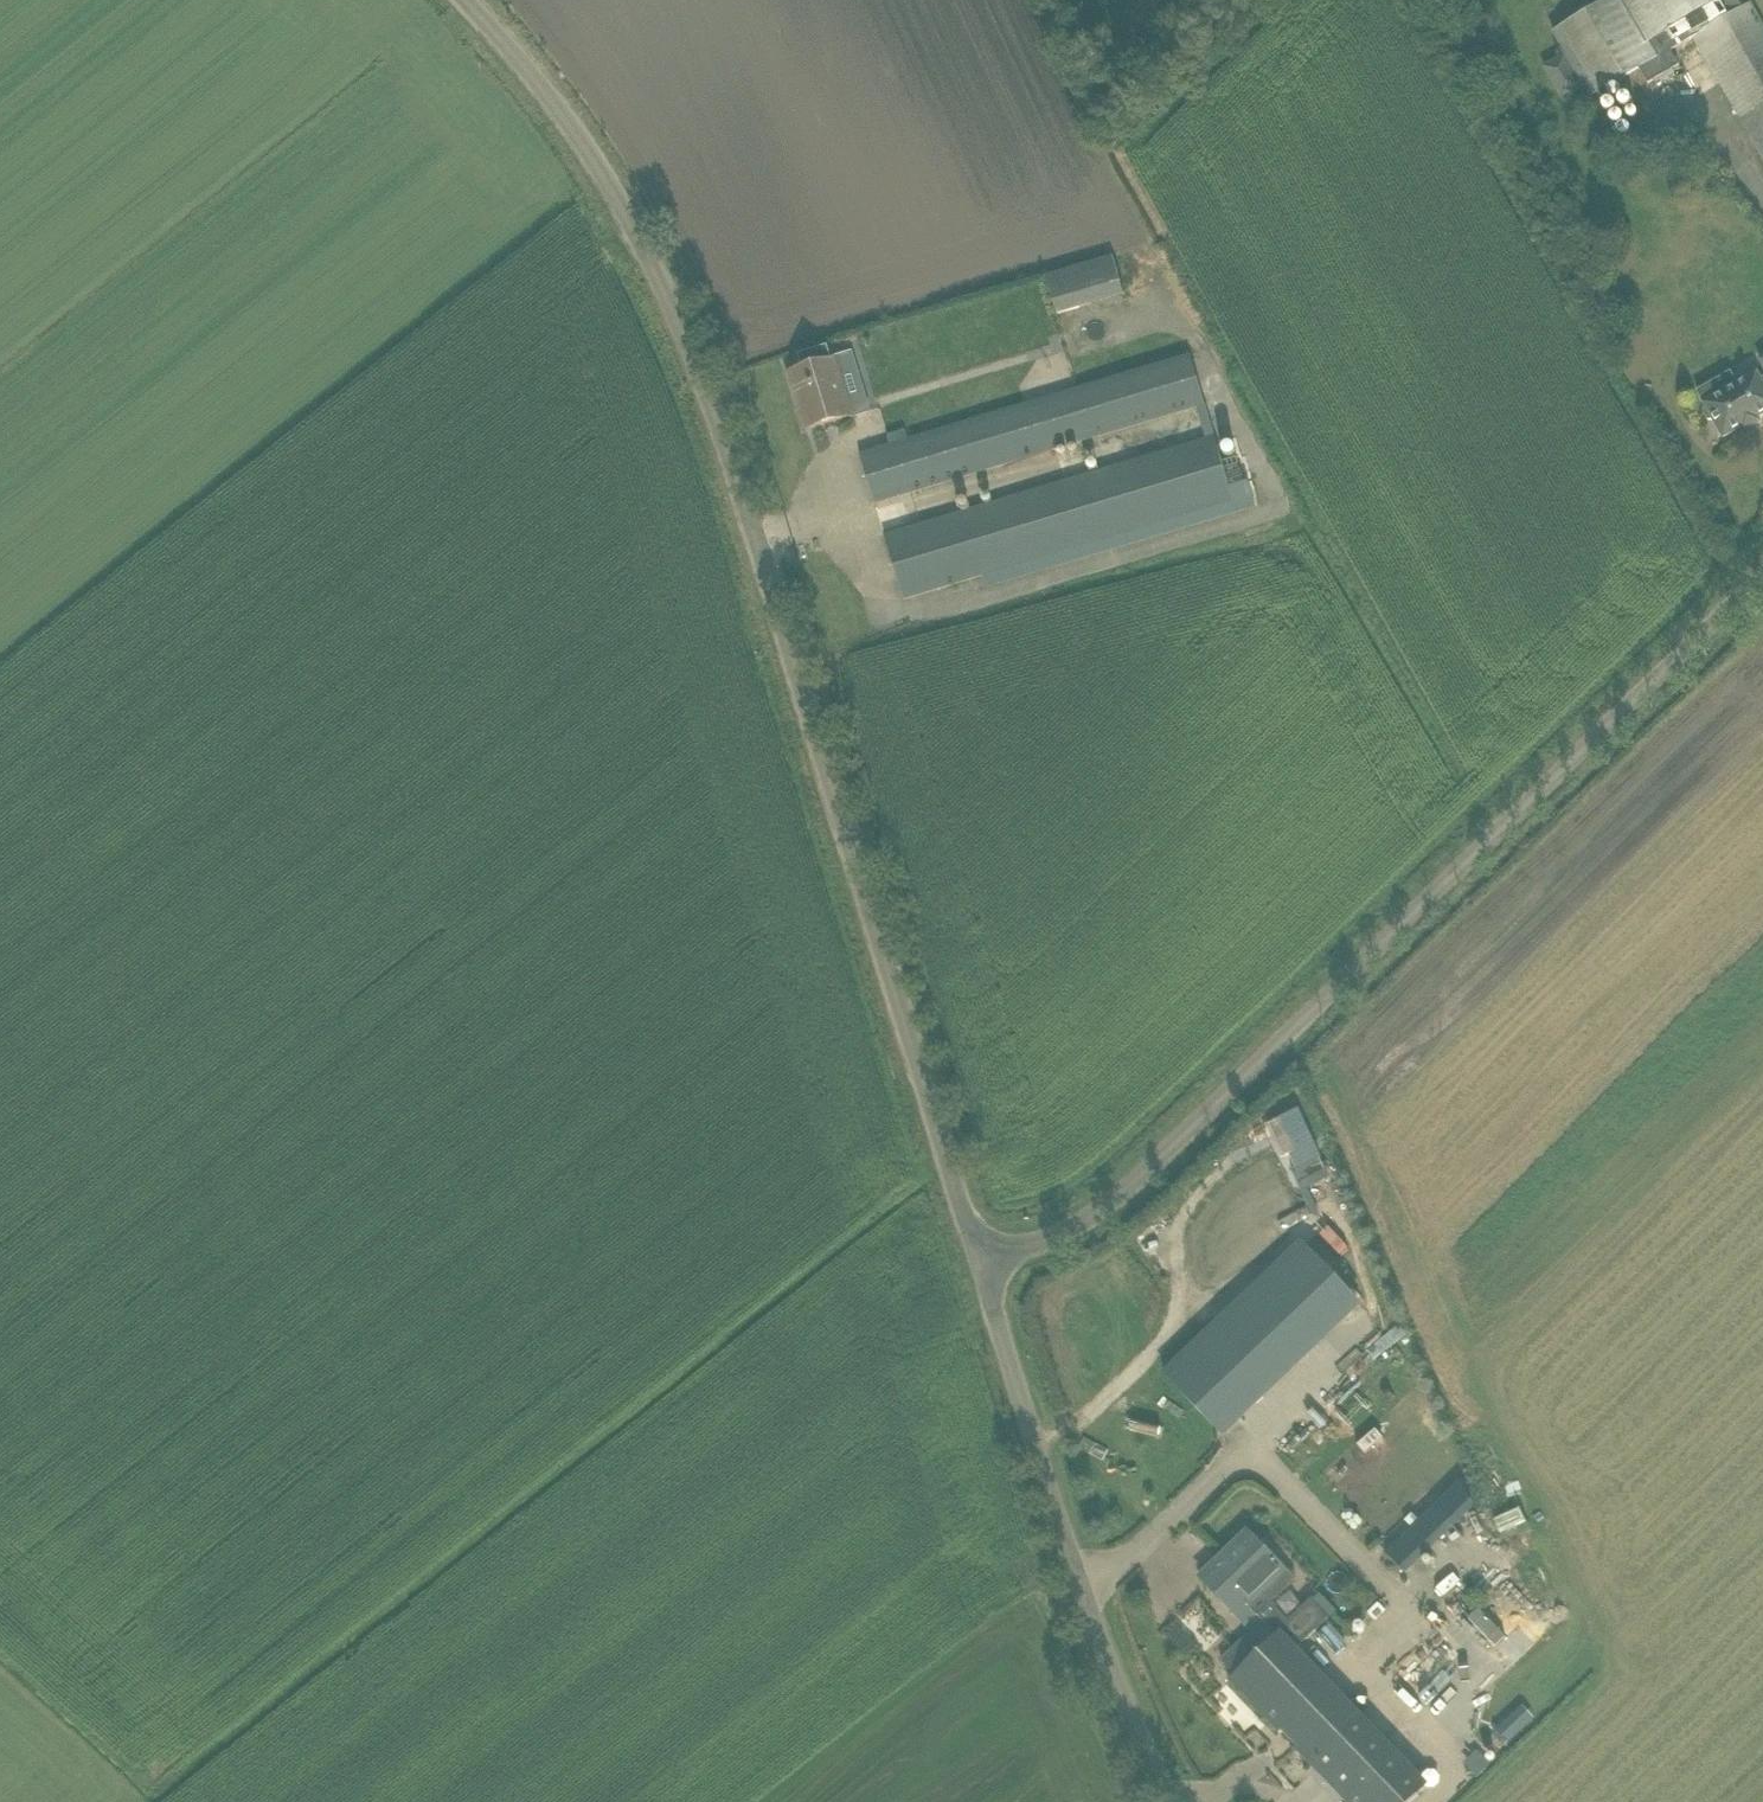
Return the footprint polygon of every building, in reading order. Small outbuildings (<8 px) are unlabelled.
[(1762,156),(1762,23),(1751,2),(1728,16),(1720,2),(1723,0),(1607,0),(1552,33),(1590,98),(1639,68),(1648,84),(1679,65),(1671,51),(1695,37),(1762,156)] [(1059,315),(1132,295),(1120,253),(1047,274),(1059,315)] [(842,398),(831,360),(832,360),(828,346),(798,354),(803,369),(788,373),(795,394),(800,393),(811,428),(853,415),(847,396),(842,398)] [(875,503),(1196,409),(1206,441),(1083,478),(907,528),(884,535),(903,599),(926,593),(983,576),(986,588),(1255,506),(1247,480),(1226,486),(1190,356),(860,454),(875,503)] [(1742,391),(1731,371),(1697,391),(1706,407),(1703,411),(1708,420),(1713,420),(1723,437),(1762,414),(1762,379),(1742,391)] [(1038,587),(1079,579),(1076,566),(1035,574),(1038,587)] [(1300,1242),(1162,1375),(1224,1440),(1226,1438),(1363,1307),(1300,1242)] [(1408,1573),(1485,1504),(1458,1474),(1382,1543),(1408,1573)] [(1249,1532),(1202,1577),(1247,1624),(1294,1579),(1249,1532)] [(1263,1716),(1310,1670),(1277,1635),(1278,1634),(1264,1620),(1221,1661),(1235,1675),(1229,1681),(1263,1716)] [(1413,1679),(1406,1686),(1416,1697),(1423,1690),(1413,1679)] [(1496,1730),(1492,1734),(1503,1745),(1507,1742),(1508,1743),(1535,1717),(1522,1705),(1496,1730)]
